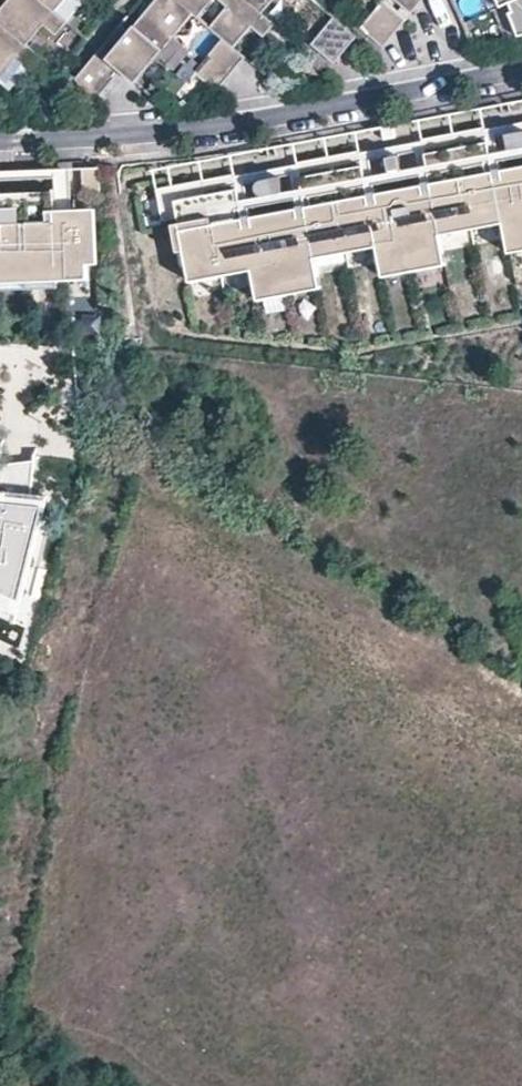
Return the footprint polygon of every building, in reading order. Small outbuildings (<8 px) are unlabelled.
[(21,40),(36,22),(48,31),(60,17),(48,6),(41,0),(0,0),(0,23),(21,40)] [(75,0),(54,0),(48,6),(60,17),(75,0)] [(178,0),(142,0),(72,84),(93,103),(121,69),(133,78),(189,10),(178,0)] [(246,0),(178,0),(189,10),(223,37),(232,46),(249,25),(262,36),(273,22),(261,12),(246,0)] [(261,12),(271,0),(246,0),(261,12)] [(412,13),(423,0),(397,0),(412,13)] [(505,6),(513,2),(517,10),(513,12),(518,36),(521,36),(521,0),(502,0),(505,6)] [(385,1),(363,28),(384,46),(407,19),(385,1)] [(358,36),(337,18),(315,45),(336,63),(358,36)] [(8,55),(21,66),(34,51),(21,40),(0,23),(0,64),(8,55)] [(232,46),(223,37),(194,72),(215,90),(244,56),(232,46)] [(21,66),(8,55),(0,64),(0,82),(5,86),(21,66)] [(305,213),(243,225),(234,174),(155,189),(161,221),(177,218),(189,283),(251,271),(257,301),(322,289),(316,258),(378,246),(384,277),(447,265),(449,265),(443,233),(505,222),(510,253),(521,251),(521,172),(493,177),(484,127),(421,139),(431,189),(368,201),(359,150),(296,163),(296,165),(305,213)] [(99,166),(83,167),(85,192),(101,191),(99,166)] [(91,278),(87,219),(57,222),(55,191),(0,194),(0,281),(91,278)] [(0,494),(0,608),(24,620),(51,497),(0,494)]
